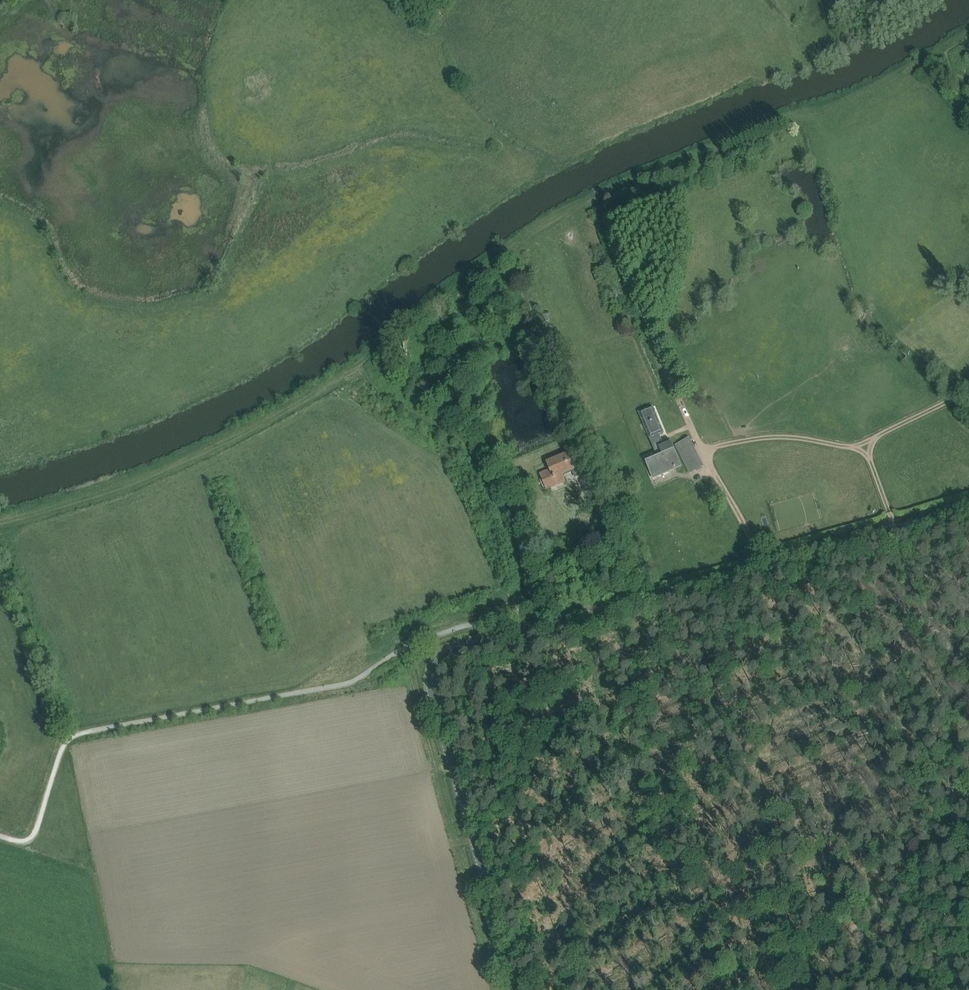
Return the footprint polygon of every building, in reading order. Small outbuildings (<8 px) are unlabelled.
[(653,406),(638,412),(657,457),(646,462),(653,478),(674,469),(675,469),(681,467),(674,450),(673,450),(669,439),(662,441),(660,435),(664,433),(653,406)] [(688,439),(675,445),(689,474),(702,468),(688,439)] [(550,470),(540,474),(547,490),(565,482),(562,474),(572,470),(575,477),(587,473),(579,455),(569,459),(567,455),(547,463),(550,470)]
